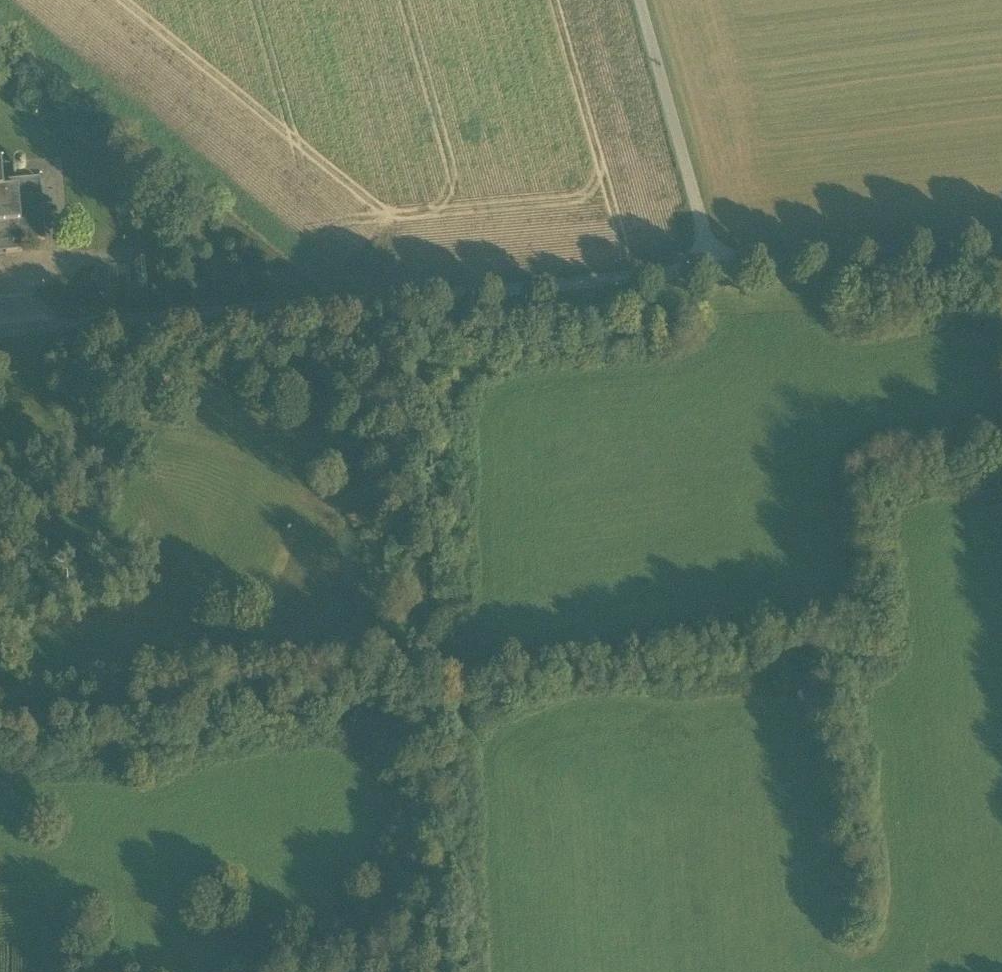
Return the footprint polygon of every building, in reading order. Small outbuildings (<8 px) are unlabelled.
[(0,191),(0,244),(21,242),(45,240),(40,180),(4,183),(4,191),(0,191)] [(21,242),(0,244),(0,254),(22,252),(21,242)]
